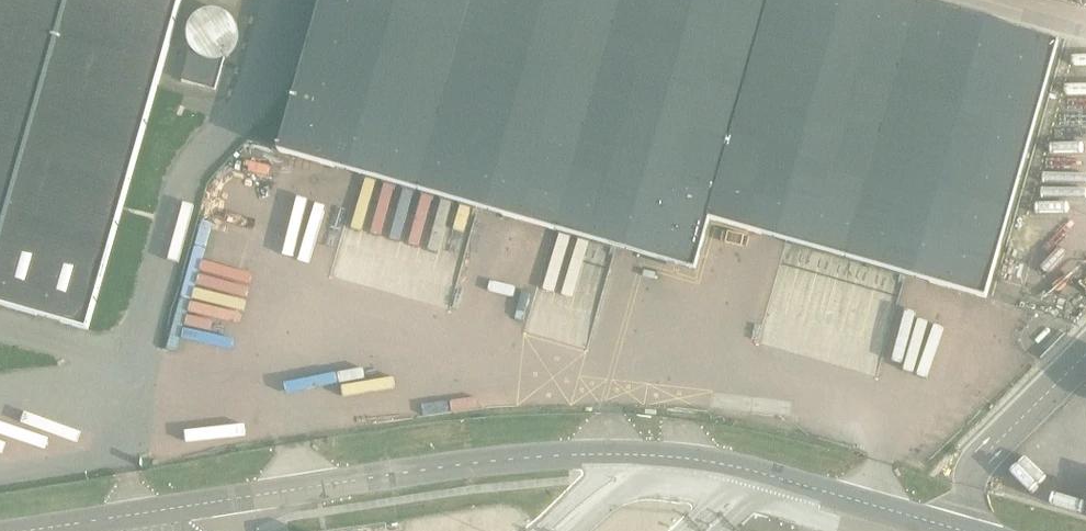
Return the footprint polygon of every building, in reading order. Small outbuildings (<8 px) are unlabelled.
[(87,331),(148,113),(180,0),(0,0),(0,306),(87,331)] [(905,0),(322,0),(279,152),(696,271),(711,220),(986,299),(1059,44),(905,0)] [(191,49),(182,81),(216,90),(226,57),(221,59),(216,60),(212,60),(207,60),(202,58),(198,56),(194,53),(191,49)]
